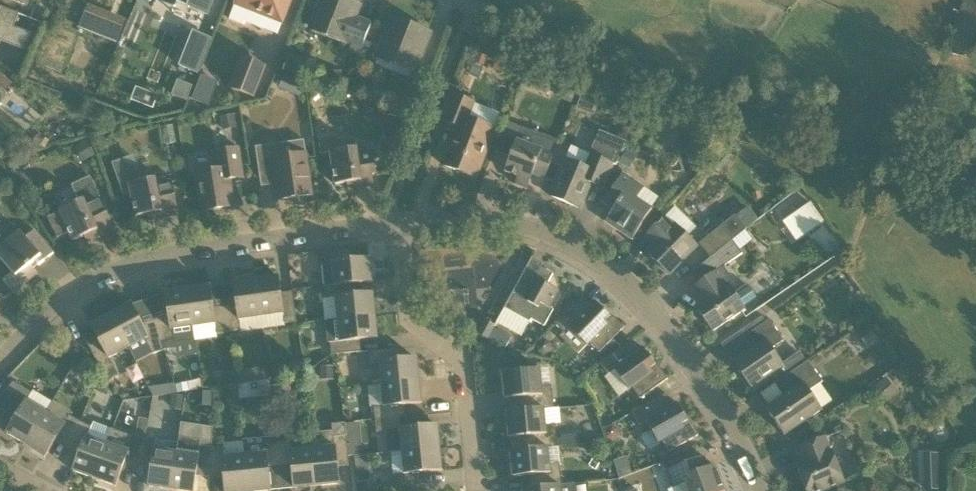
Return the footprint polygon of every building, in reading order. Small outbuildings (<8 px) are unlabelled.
[(176,7),(178,2),(208,14),(214,0),(159,0),(176,7)] [(235,4),(282,22),(290,0),(237,0),(235,4)] [(371,24),(355,18),(359,5),(346,0),(322,0),(311,26),(345,40),(346,39),(353,42),(349,51),(360,55),(371,24)] [(14,26),(19,13),(0,6),(0,40),(25,50),(32,33),(14,26)] [(88,13),(82,28),(115,41),(121,26),(88,13)] [(134,15),(125,33),(122,31),(117,42),(127,48),(142,19),(134,15)] [(413,110),(426,75),(415,70),(430,33),(392,18),(381,47),(399,54),(395,63),(413,70),(400,105),(413,110)] [(193,32),(180,65),(196,72),(210,39),(193,32)] [(254,96),(266,64),(240,54),(227,86),(254,96)] [(343,69),(326,73),(330,90),(347,86),(343,69)] [(965,99),(975,104),(975,69),(965,99)] [(284,73),(278,87),(290,91),(296,78),(284,73)] [(198,74),(191,100),(210,105),(217,79),(198,74)] [(178,81),(173,94),(186,100),(192,86),(178,81)] [(475,177),(494,128),(466,118),(473,102),(455,95),(445,121),(458,126),(443,165),(475,177)] [(545,179),(559,141),(537,132),(532,146),(517,140),(505,172),(518,177),(516,185),(527,189),(533,174),(545,179)] [(565,159),(550,196),(579,208),(590,182),(603,188),(614,163),(617,165),(629,142),(606,133),(596,156),(590,153),(585,167),(565,159)] [(313,195),(307,153),(305,139),(255,146),(261,186),(277,184),(279,199),(313,195)] [(202,211),(234,206),(230,179),(244,177),(239,148),(214,152),(217,170),(197,173),(202,211)] [(357,152),(357,148),(331,151),(335,184),(347,182),(348,190),(374,186),(373,174),(377,173),(373,150),(357,152)] [(155,178),(143,180),(134,155),(111,163),(123,195),(131,192),(136,216),(148,214),(149,221),(179,215),(171,176),(155,178)] [(77,200),(98,192),(90,173),(70,181),(77,200)] [(632,239),(652,209),(636,199),(644,187),(622,173),(603,202),(613,209),(605,221),(632,239)] [(73,241),(84,236),(87,242),(115,229),(99,194),(84,200),(83,199),(60,210),(59,210),(60,212),(48,217),(57,238),(69,232),(73,241)] [(810,201),(786,218),(800,238),(824,220),(810,201)] [(713,256),(731,241),(746,229),(736,216),(735,214),(702,242),(713,256)] [(674,223),(673,225),(663,216),(648,232),(657,242),(647,252),(670,274),(698,246),(688,236),(674,223)] [(35,230),(26,237),(21,231),(0,248),(0,258),(13,273),(3,281),(14,293),(38,273),(33,268),(38,264),(54,253),(35,230)] [(742,253),(731,241),(713,256),(694,271),(701,282),(693,287),(707,309),(701,313),(713,331),(745,309),(744,308),(758,299),(748,285),(735,295),(718,270),(742,253)] [(370,259),(348,260),(347,249),(322,251),(323,263),(325,286),(334,285),(335,285),(350,284),(372,282),(370,259)] [(548,284),(553,274),(541,268),(535,278),(532,280),(522,275),(505,308),(530,322),(532,319),(545,326),(554,309),(551,307),(560,290),(548,284)] [(282,298),(281,293),(278,276),(256,279),(261,316),(285,313),(286,323),(297,321),(293,296),(282,298)] [(239,319),(261,316),(256,279),(234,283),(237,305),(225,306),(229,331),(238,330),(241,329),(239,319)] [(351,295),(350,284),(335,285),(334,285),(325,286),(326,298),(324,298),(326,321),(328,321),(328,320),(375,316),(373,293),(351,295)] [(188,289),(193,326),(215,323),(217,333),(229,331),(225,306),(213,308),(210,286),(188,289)] [(195,340),(194,339),(195,339),(193,326),(188,289),(166,292),(169,314),(155,319),(163,343),(174,339),(176,343),(195,340)] [(591,305),(582,296),(555,323),(565,333),(570,328),(587,346),(590,343),(599,352),(624,327),(617,320),(616,321),(595,301),(591,305)] [(141,323),(139,319),(131,304),(111,314),(129,347),(148,337),(151,346),(154,346),(162,343),(163,343),(155,319),(141,323)] [(103,372),(113,366),(109,358),(129,347),(111,314),(91,325),(102,344),(91,350),(103,372)] [(357,352),(355,340),(378,338),(375,316),(328,320),(328,321),(326,321),(328,342),(330,342),(332,354),(357,352)] [(762,318),(746,328),(750,333),(765,322),(762,318)] [(752,387),(773,373),(783,365),(772,349),(784,341),(769,319),(765,322),(750,333),(748,333),(757,345),(734,361),(752,387)] [(488,338),(495,325),(486,320),(479,333),(488,338)] [(868,328),(856,336),(864,348),(876,341),(868,328)] [(639,351),(631,340),(600,363),(608,374),(615,370),(629,389),(632,387),(640,398),(668,378),(662,370),(660,372),(643,347),(639,351)] [(395,360),(394,348),(368,350),(370,363),(379,362),(382,384),(419,380),(417,358),(395,360)] [(822,382),(813,368),(809,362),(808,361),(806,362),(778,381),(775,383),(784,396),(766,408),(784,435),(822,409),(822,408),(809,391),(820,383),(822,382)] [(334,363),(320,363),(320,377),(334,377),(334,363)] [(246,382),(244,369),(236,370),(238,383),(246,382)] [(542,386),(540,369),(503,372),(506,399),(527,397),(528,409),(507,411),(507,412),(554,407),(552,385),(542,386)] [(877,412),(899,394),(885,377),(863,396),(877,412)] [(187,379),(176,381),(180,390),(189,389),(187,379)] [(375,419),(401,416),(400,405),(421,403),(419,380),(382,384),(384,406),(374,407),(375,419)] [(175,381),(148,385),(153,394),(178,390),(175,382),(175,381)] [(242,400),(259,398),(257,385),(240,387),(242,400)] [(273,386),(274,408),(293,407),(291,385),(273,386)] [(26,445),(46,413),(27,401),(31,393),(21,387),(8,408),(19,414),(7,433),(26,445)] [(198,388),(198,403),(211,404),(212,389),(198,388)] [(171,391),(168,406),(183,408),(185,394),(171,391)] [(673,405),(666,393),(633,413),(640,425),(647,421),(652,430),(643,435),(642,439),(648,449),(651,449),(663,442),(668,452),(698,435),(693,426),(692,427),(678,402),(673,405)] [(546,425),(544,409),(554,408),(554,407),(507,412),(510,438),(531,436),(532,448),(511,450),(511,451),(558,447),(556,424),(546,425)] [(65,424),(46,413),(26,445),(46,456),(57,437),(69,444),(80,421),(69,415),(65,424)] [(377,431),(400,429),(402,451),(440,448),(438,425),(402,429),(401,416),(375,419),(377,431)] [(91,427),(80,421),(69,444),(81,450),(74,471),(95,479),(108,442),(112,429),(94,422),(91,427)] [(360,421),(345,422),(347,435),(361,434),(360,421)] [(311,432),(313,448),(317,486),(339,484),(337,462),(349,460),(345,422),(332,424),(333,430),(311,432)] [(132,433),(129,450),(108,442),(95,479),(116,486),(126,458),(139,461),(145,436),(136,434),(132,433)] [(171,489),(177,452),(155,449),(157,439),(145,436),(139,461),(152,464),(149,486),(171,489)] [(271,490),(269,468),(281,467),(278,442),(278,436),(243,439),(245,455),(248,490),(265,490),(271,490)] [(211,446),(200,445),(200,439),(179,437),(178,442),(177,452),(171,489),(182,490),(194,490),(197,471),(210,472),(211,446)] [(797,464),(807,490),(823,490),(844,483),(832,451),(831,451),(825,437),(796,448),(802,462),(797,464)] [(291,450),(290,441),(278,442),(281,467),(292,466),(294,488),(317,486),(313,448),(291,450)] [(223,447),(211,446),(210,472),(224,473),(226,490),(248,490),(245,455),(223,457),(223,447)] [(550,464),(548,448),(558,447),(511,451),(513,477),(534,475),(535,487),(523,489),(562,485),(560,463),(550,464)] [(442,470),(440,448),(402,451),(393,452),(396,487),(421,485),(420,472),(442,470)] [(615,474),(628,471),(624,455),(611,459),(615,474)] [(705,457),(705,455),(666,470),(672,488),(681,485),(684,490),(724,490),(715,465),(709,467),(705,457)] [(356,467),(369,466),(368,457),(355,458),(356,467)] [(925,477),(925,489),(943,488),(943,477),(925,477)]
